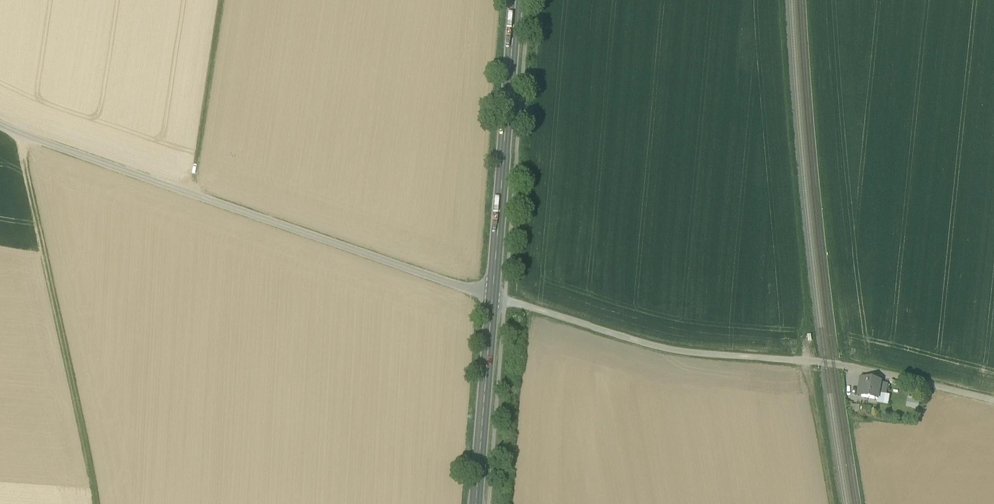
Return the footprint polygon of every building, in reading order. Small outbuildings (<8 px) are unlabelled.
[(861,398),(877,401),(878,395),(880,384),(880,383),(861,380),(859,388),(863,389),(861,398)] [(878,395),(886,396),(888,385),(880,384),(878,395)]
